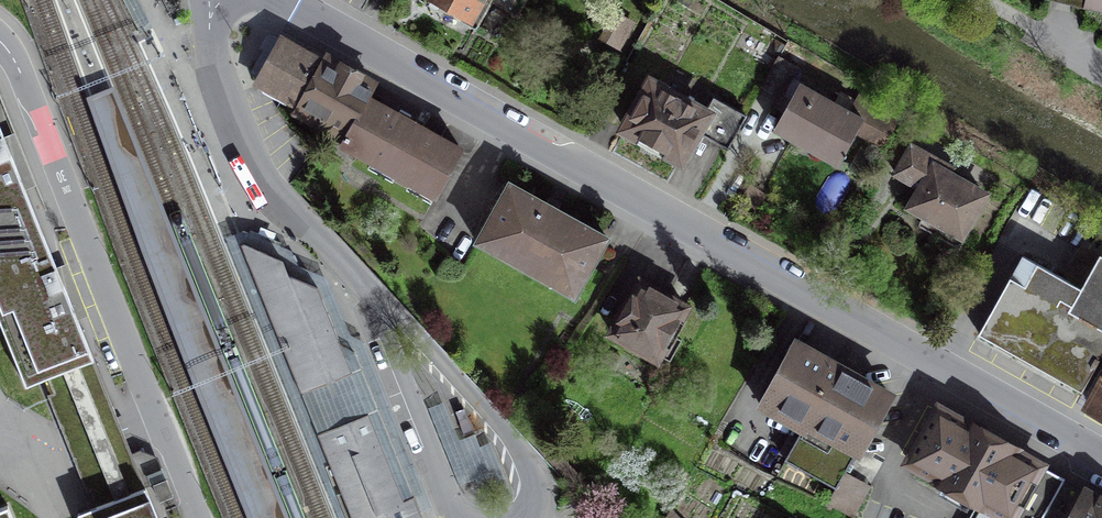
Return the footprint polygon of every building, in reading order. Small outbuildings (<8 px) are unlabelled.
[(498,37),(511,14),(518,18),(528,0),(432,0),(498,37)] [(1098,6),(1096,12),(1101,13),(1101,0),(1075,0),(1098,6)] [(610,24),(604,34),(622,44),(633,25),(620,18),(615,27),(610,24)] [(342,144),(367,99),(371,92),(280,41),(258,82),(322,118),(314,132),(340,147),(342,144)] [(797,68),(778,58),(762,87),(781,97),(797,68)] [(707,113),(650,83),(625,130),(646,142),(647,148),(653,151),(659,148),(680,160),(696,130),(730,148),(747,115),(715,98),(707,113)] [(850,112),(801,84),(775,130),(798,143),(803,136),(842,158),(857,130),(883,145),(898,118),(859,96),(850,112)] [(250,517),(289,517),(240,401),(117,86),(86,98),(209,413),(250,517)] [(367,99),(342,144),(436,196),(461,151),(367,99)] [(41,229),(0,128),(0,246),(41,229)] [(952,168),(912,145),(896,174),(921,189),(911,206),(941,223),(935,233),(955,244),(960,243),(963,240),(964,235),(962,232),(984,195),(949,174),(952,168)] [(608,238),(510,184),(477,242),(574,297),(608,238)] [(0,246),(0,288),(28,358),(32,357),(41,380),(37,381),(60,436),(116,414),(41,229),(0,246)] [(301,266),(296,252),(240,234),(226,238),(340,517),(352,517),(318,433),(368,413),(372,422),(384,423),(422,517),(421,517),(438,517),(370,345),(360,340),(355,336),(325,276),(301,266)] [(283,260),(243,243),(241,244),(301,391),(342,375),(339,366),(345,356),(317,287),(288,275),(283,260)] [(1082,288),(1023,255),(978,334),(1082,391),(1101,355),(1101,327),(1070,309),(1082,288)] [(1101,327),(1101,256),(1100,255),(1082,288),(1070,309),(1101,327)] [(685,307),(640,281),(610,336),(655,361),(659,354),(670,360),(681,340),(670,334),(685,307)] [(890,394),(796,342),(764,400),(806,423),(785,460),(836,488),(828,504),(853,517),(871,486),(847,472),(859,451),(890,394)] [(1090,406),(1101,413),(1101,384),(1090,406)] [(938,409),(908,462),(982,504),(975,517),(1043,517),(1064,480),(938,409)] [(352,517),(421,517),(422,517),(384,423),(372,422),(368,413),(318,433),(352,517)] [(453,421),(441,428),(465,471),(489,458),(474,431),(462,437),(453,421)] [(1064,480),(1043,517),(1101,517),(1101,501),(1064,480)] [(146,487),(90,509),(94,517),(158,517),(146,487)] [(8,505),(0,509),(0,517),(14,517),(8,505)] [(666,517),(678,517),(671,510),(666,517)]
